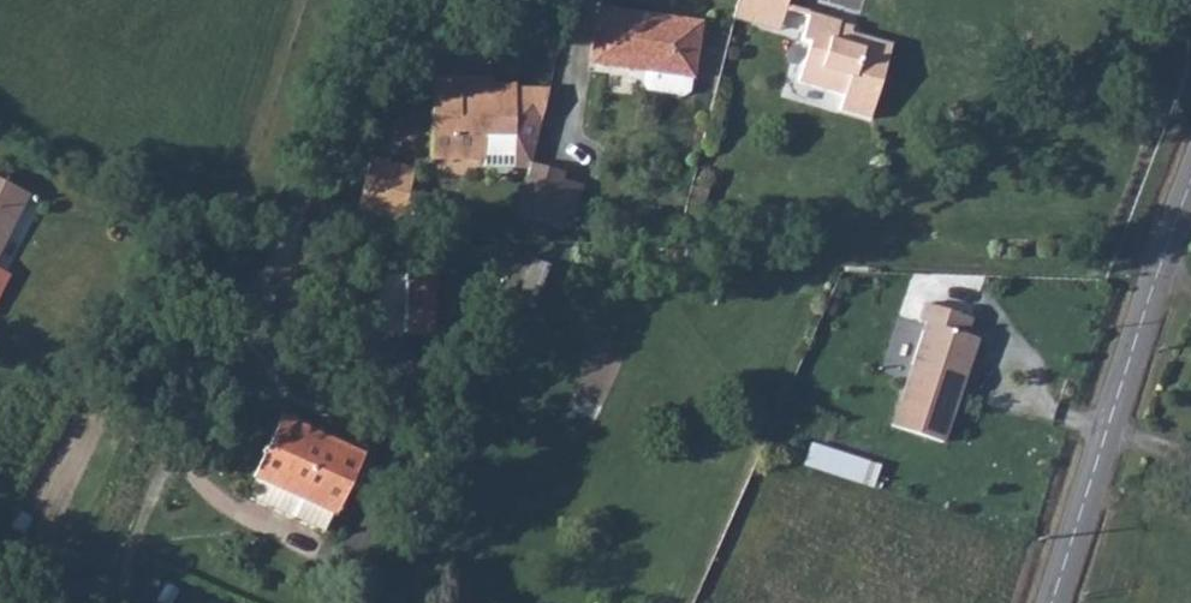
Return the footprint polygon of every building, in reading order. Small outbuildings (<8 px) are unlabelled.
[(777,35),(787,0),(734,0),(728,22),(777,35)] [(699,18),(594,3),(586,61),(640,69),(691,76),(699,18)] [(800,26),(835,35),(839,18),(805,9),(800,26)] [(835,35),(800,26),(797,40),(809,43),(799,82),(841,93),(836,110),(867,118),(886,49),(835,35)] [(689,90),(691,76),(640,69),(637,83),(642,90),(682,95),(689,90)] [(428,156),(483,157),(483,165),(523,166),(525,161),(531,159),(547,89),(511,88),(511,82),(492,82),(491,78),(430,75),(428,156)] [(411,170),(366,158),(355,204),(400,215),(411,170)] [(0,185),(0,291),(9,274),(6,273),(40,205),(0,185)] [(914,318),(924,321),(888,423),(938,441),(974,339),(958,334),(964,317),(920,301),(914,318)] [(259,455),(341,496),(361,455),(280,415),(259,455)] [(817,444),(810,464),(861,482),(868,462),(817,444)] [(259,455),(249,474),(331,515),(341,496),(259,455)]
